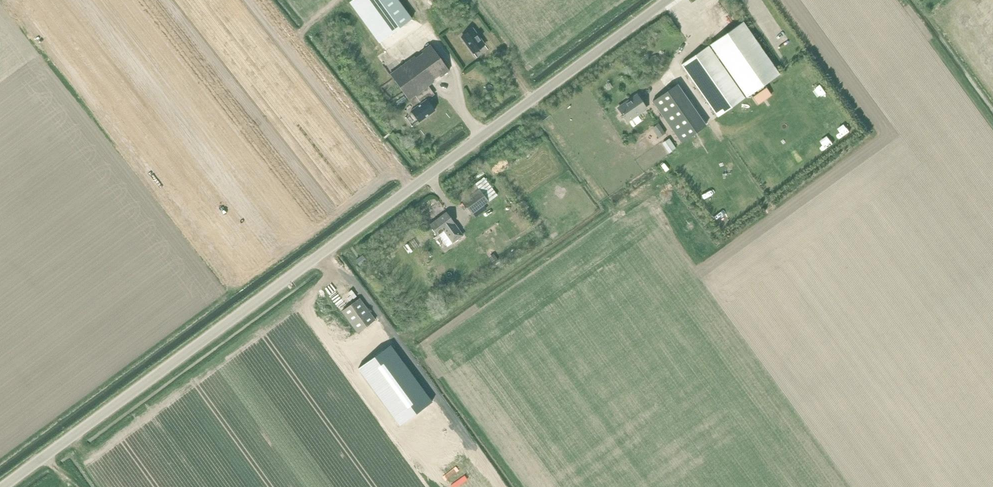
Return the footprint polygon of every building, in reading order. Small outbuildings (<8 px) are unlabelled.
[(398,0),(362,0),(387,36),(412,18),(398,0)] [(717,54),(723,63),(747,97),(780,74),(743,22),(710,45),(717,54)] [(462,37),(473,53),(485,45),(473,29),(462,37)] [(426,99),(427,100),(434,94),(428,86),(433,82),(432,81),(439,75),(441,77),(449,71),(430,45),(421,51),(422,53),(416,57),(415,56),(389,74),(409,100),(414,108),(426,99)] [(723,63),(717,54),(715,55),(709,46),(681,65),(717,117),(745,98),(722,64),(723,63)] [(676,85),(652,102),(680,143),(705,126),(676,85)] [(766,87),(753,97),(758,104),(771,95),(766,87)] [(636,94),(616,107),(625,120),(644,108),(636,94)] [(426,99),(414,108),(411,110),(419,121),(434,110),(427,100),(426,99)] [(658,123),(653,127),(660,137),(665,133),(658,123)] [(669,139),(663,142),(670,152),(676,148),(669,139)] [(483,177),(458,196),(472,214),(489,202),(488,201),(496,195),(483,177)] [(446,212),(428,224),(436,234),(438,233),(446,245),(460,235),(452,223),(453,222),(446,212)] [(362,255),(355,260),(359,265),(366,260),(362,255)] [(359,298),(341,311),(357,333),(375,320),(359,298)] [(384,338),(352,362),(393,419),(426,396),(384,338)]
